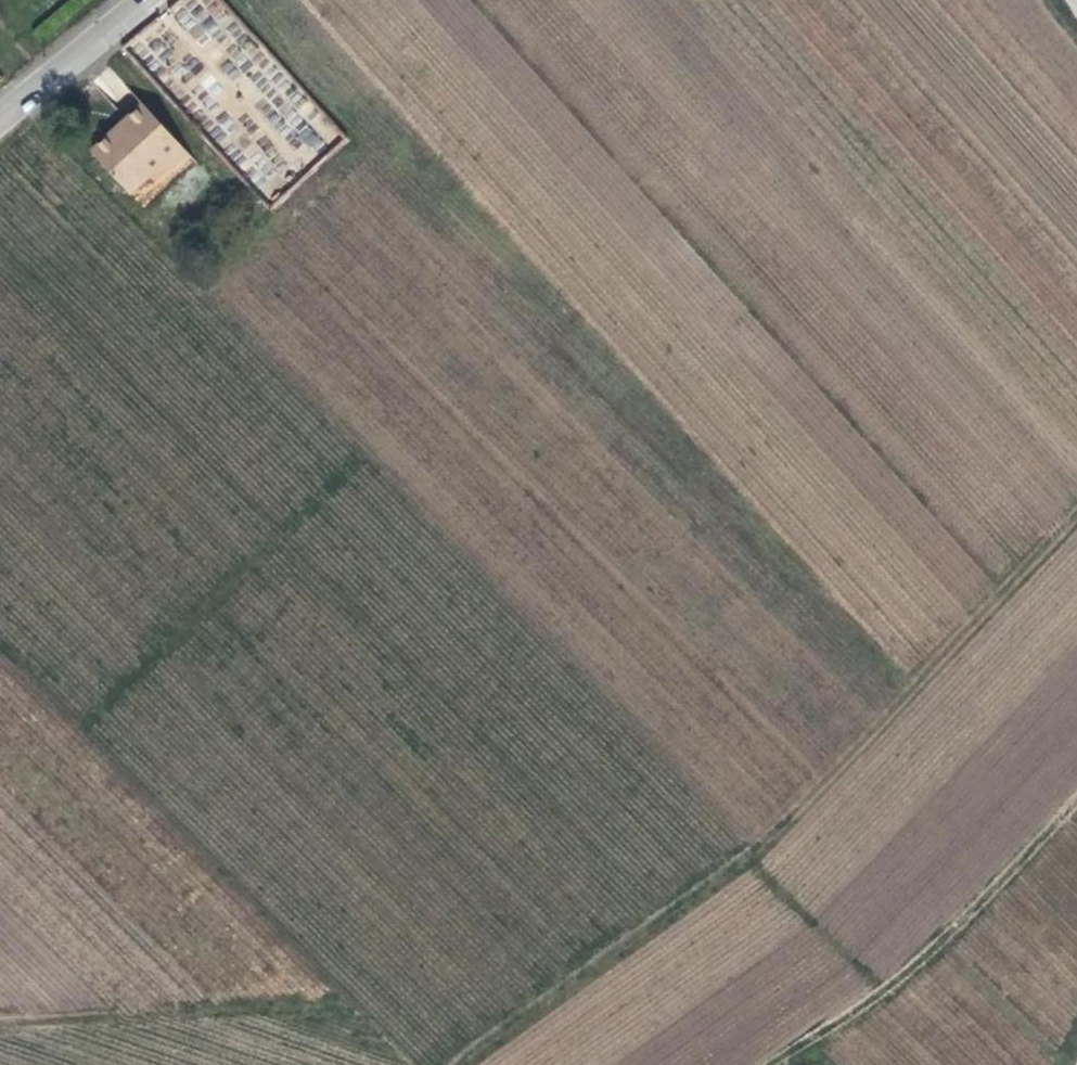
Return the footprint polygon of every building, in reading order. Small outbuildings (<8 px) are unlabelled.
[(164,158),(180,146),(148,106),(93,150),(124,190),(146,172),(152,179),(169,165),(164,158)]
